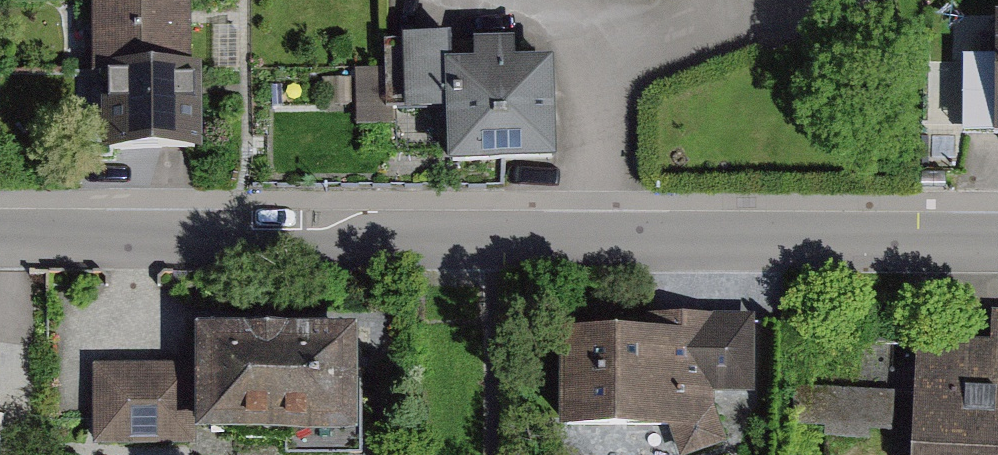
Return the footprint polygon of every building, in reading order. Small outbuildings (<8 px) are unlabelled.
[(92,74),(101,74),(193,73),(192,0),(91,0),(92,74)] [(647,9),(674,0),(644,0),(647,9)] [(404,117),(448,116),(448,173),(557,171),(555,67),(516,67),(516,46),(473,46),(473,68),(452,68),(452,42),(403,42),(404,117)] [(964,140),(994,140),(995,61),(964,61),(964,140)] [(101,161),(201,160),(201,73),(193,73),(101,74),(101,161)] [(929,347),(922,454),(997,454),(997,315),(995,352),(929,347)] [(671,341),(579,339),(577,435),(745,438),(746,408),(763,408),(765,326),(671,324),(671,341)] [(195,368),(195,444),(358,444),(358,335),(195,335),(195,368)] [(195,368),(92,367),(92,452),(195,452),(195,444),(195,368)] [(892,388),(800,385),(799,429),(890,433),(892,388)]
